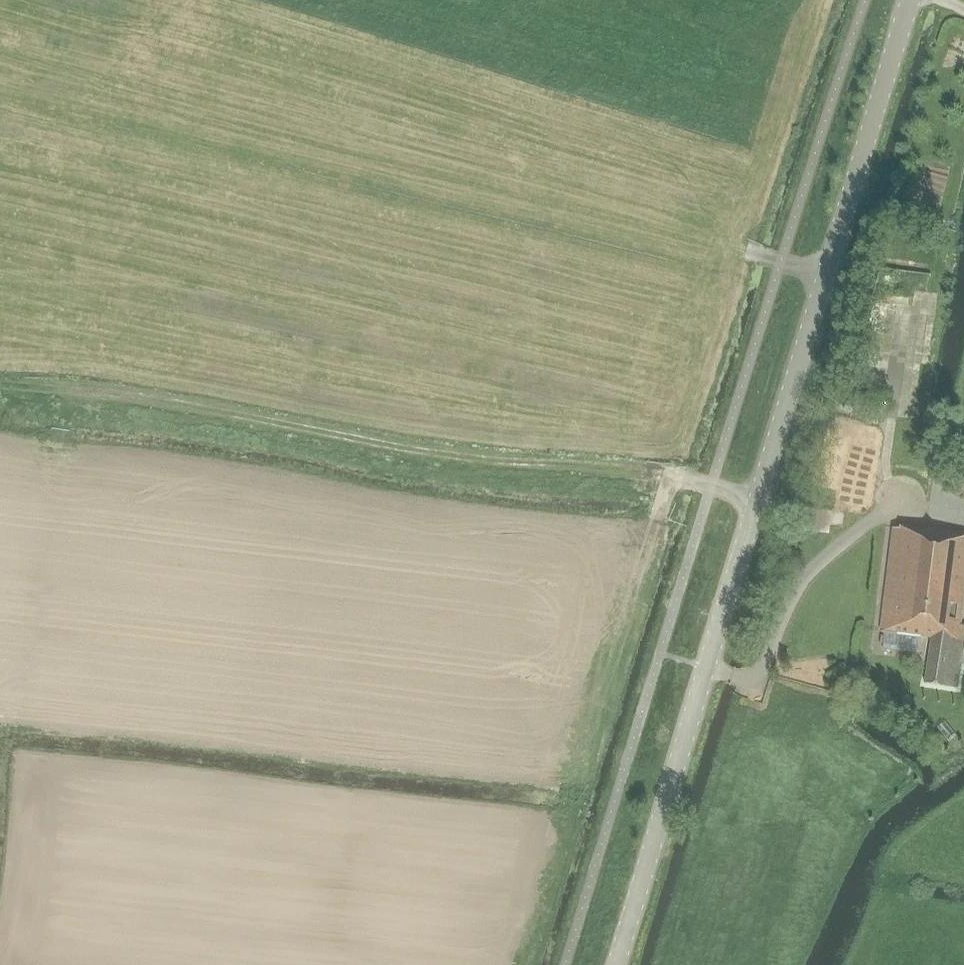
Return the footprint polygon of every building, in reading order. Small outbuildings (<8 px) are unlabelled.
[(852,413),(854,404),(847,403),(845,411),(852,413)] [(926,528),(926,532),(900,529),(898,540),(892,540),(880,632),(932,638),(926,684),(960,688),(963,658),(963,635),(957,634),(963,589),(963,533),(926,528)]
